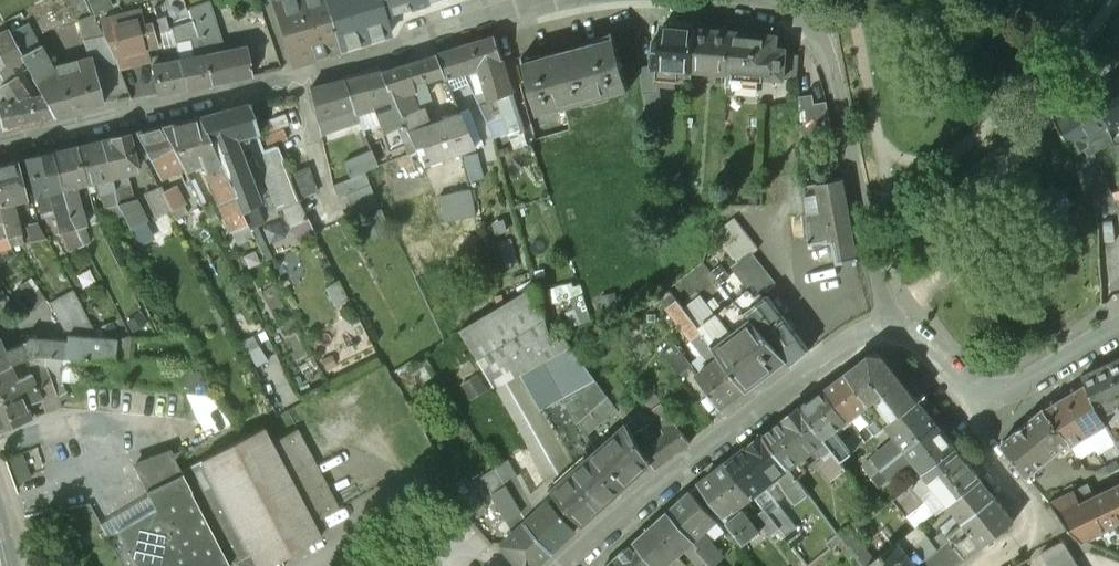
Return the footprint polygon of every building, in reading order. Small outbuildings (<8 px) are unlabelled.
[(96,17),(106,12),(101,0),(88,0),(96,17)] [(276,1),(281,19),(278,22),(285,43),(289,45),(295,63),(339,49),(324,0),(277,0),(276,1)] [(339,49),(391,33),(385,15),(380,0),(324,0),(339,49)] [(385,15),(434,0),(380,0),(385,15)] [(208,5),(189,12),(193,24),(212,18),(210,10),(208,5)] [(141,14),(106,23),(110,37),(145,29),(141,14)] [(252,77),(244,45),(222,49),(212,18),(193,24),(197,41),(201,40),(206,57),(212,85),(252,77)] [(193,24),(173,30),(177,46),(197,41),(193,24)] [(695,27),(662,24),(660,38),(655,37),(651,66),(657,67),(655,84),(673,85),(674,75),(677,76),(677,69),(691,71),(695,27)] [(30,27),(10,36),(22,58),(40,48),(30,27)] [(110,37),(105,39),(115,58),(158,49),(152,27),(145,29),(110,37)] [(732,31),(695,27),(691,71),(728,74),(732,31)] [(173,30),(161,34),(166,48),(177,46),(173,30)] [(776,35),(732,31),(728,74),(736,75),(736,87),(757,89),(758,77),(772,78),(772,52),(775,52),(776,35)] [(595,40),(595,42),(542,56),(541,54),(523,59),(538,113),(628,89),(613,35),(595,40)] [(10,36),(0,41),(0,54),(7,68),(23,60),(22,58),(10,36)] [(494,38),(435,55),(444,74),(446,78),(447,78),(464,72),(465,72),(479,68),(502,60),(494,38)] [(105,39),(84,42),(87,59),(89,59),(93,70),(117,65),(115,58),(105,39)] [(197,41),(177,46),(180,62),(206,57),(201,40),(197,41)] [(87,59),(52,72),(40,48),(22,58),(23,60),(34,79),(43,96),(54,117),(103,105),(93,70),(89,59),(87,59)] [(775,52),(772,52),(772,78),(794,80),(797,54),(775,52)] [(435,55),(380,72),(387,92),(391,90),(402,114),(419,108),(413,93),(417,91),(415,85),(444,74),(435,55)] [(206,57),(180,62),(185,90),(212,85),(206,57)] [(502,60),(479,68),(489,101),(498,98),(513,93),(502,60)] [(158,66),(152,67),(158,94),(185,90),(180,62),(158,66)] [(380,72),(344,81),(357,115),(363,130),(380,123),(390,148),(410,138),(407,131),(408,131),(402,114),(391,90),(387,92),(380,72)] [(464,72),(447,78),(451,90),(469,82),(464,72)] [(17,78),(11,81),(5,83),(0,86),(0,88),(8,103),(0,105),(0,115),(3,128),(54,117),(43,96),(32,100),(17,78)] [(1092,95),(1107,127),(1108,127),(1118,122),(1118,78),(1092,95)] [(344,81),(311,90),(322,134),(353,124),(351,117),(357,115),(344,81)] [(8,103),(0,88),(0,105),(8,103)] [(658,91),(642,93),(646,117),(661,115),(658,91)] [(513,93),(498,98),(510,133),(524,128),(513,93)] [(295,141),(287,144),(280,128),(304,120),(296,94),(247,107),(256,131),(263,152),(277,149),(287,169),(287,170),(289,176),(307,168),(295,141)] [(1092,160),(1088,154),(1113,139),(1114,138),(1111,131),(1108,127),(1107,127),(1092,95),(1053,119),(1071,146),(1073,145),(1079,153),(1090,187),(1104,180),(1106,179),(1097,158),(1092,160)] [(811,96),(799,98),(801,132),(832,130),(826,102),(813,103),(811,96)] [(474,106),(460,111),(469,133),(483,129),(474,106)] [(259,204),(231,138),(256,131),(247,107),(200,119),(233,196),(241,213),(259,204)] [(427,113),(421,115),(419,108),(402,114),(408,131),(407,131),(410,138),(423,163),(441,157),(428,123),(431,122),(427,113)] [(431,122),(428,123),(441,157),(474,146),(469,133),(460,111),(431,122)] [(233,196),(200,119),(162,128),(184,166),(187,171),(192,181),(199,177),(193,167),(201,162),(206,170),(204,171),(218,203),(233,196)] [(184,166),(162,128),(138,134),(161,178),(184,166)] [(483,129),(469,133),(474,146),(487,141),(483,129)] [(1117,134),(1115,130),(1111,131),(1114,138),(1113,139),(1118,155),(1118,133),(1117,134)] [(128,136),(111,139),(111,140),(101,142),(118,204),(133,200),(126,173),(137,170),(128,136)] [(101,142),(77,148),(86,184),(98,180),(105,207),(118,204),(101,142)] [(77,148),(52,155),(68,214),(69,217),(81,214),(73,187),(86,184),(77,148)] [(277,149),(263,152),(268,165),(265,181),(277,209),(283,207),(293,227),(298,225),(303,234),(313,230),(298,200),(294,190),(289,176),(287,170),(287,169),(277,149)] [(52,154),(26,160),(38,196),(50,193),(57,217),(68,214),(52,155),(52,154)] [(17,163),(0,167),(0,210),(8,238),(21,235),(14,209),(11,202),(20,200),(21,205),(29,203),(17,163)] [(307,168),(289,176),(294,190),(313,182),(307,168)] [(368,169),(333,183),(298,200),(313,230),(316,235),(382,206),(368,169)] [(842,179),(805,186),(806,213),(808,239),(834,237),(838,259),(855,257),(842,179)] [(1104,180),(1090,187),(1093,195),(1096,212),(1109,209),(1104,180)] [(172,181),(159,188),(170,210),(171,212),(184,205),(172,181)] [(1050,187),(1030,194),(1032,198),(1029,199),(1037,221),(1040,220),(1041,222),(1062,215),(1067,219),(1069,215),(1065,212),(1069,204),(1074,204),(1074,200),(1069,200),(1065,193),(1069,189),(1066,186),(1062,189),(1053,186),(1054,182),(1050,181),(1050,187)] [(469,187),(440,194),(446,221),(476,215),(469,187)] [(159,188),(146,194),(157,217),(170,210),(159,188)] [(241,213),(233,196),(218,203),(237,245),(255,239),(250,230),(241,213)] [(133,200),(118,204),(123,215),(131,230),(145,223),(133,200)] [(118,204),(105,207),(107,213),(114,218),(123,215),(118,204)] [(259,204),(241,213),(250,230),(266,222),(259,204)] [(68,214),(57,217),(58,220),(65,232),(75,229),(69,218),(69,217),(68,214)] [(759,246),(735,215),(713,231),(737,263),(730,269),(755,297),(774,282),(751,253),(759,246)] [(480,233),(449,240),(451,247),(442,249),(447,272),(455,271),(457,277),(488,270),(480,233)] [(32,279),(19,288),(34,308),(47,299),(32,279)] [(564,335),(552,342),(536,284),(460,329),(496,386),(522,371),(577,470),(597,451),(579,419),(608,394),(564,335)] [(74,290),(51,304),(70,336),(100,339),(74,290)] [(700,328),(672,291),(662,300),(692,339),(703,331),(700,328)] [(808,351),(766,296),(746,312),(755,321),(787,358),(792,364),(808,351)] [(734,302),(700,328),(703,331),(747,388),(787,358),(755,321),(746,312),(734,302)] [(747,388),(703,331),(692,339),(712,364),(697,376),(721,408),(747,388)] [(16,363),(36,355),(115,361),(117,341),(100,339),(70,336),(69,336),(68,340),(29,336),(27,338),(24,335),(19,338),(21,343),(5,350),(0,339),(0,369),(16,363)] [(694,367),(681,351),(669,360),(682,376),(694,367)] [(883,356),(869,354),(868,355),(846,373),(871,402),(884,392),(901,413),(917,400),(883,357),(883,356)] [(1108,364),(1118,386),(1118,359),(1108,364)] [(0,369),(0,400),(51,381),(46,367),(34,370),(16,378),(11,368),(18,365),(16,363),(0,369)] [(1081,376),(1084,382),(1099,411),(1099,410),(1102,416),(1114,409),(1112,405),(1118,402),(1118,386),(1108,364),(1081,376)] [(871,402),(846,373),(823,390),(848,420),(861,410),(871,422),(881,414),(871,402)] [(0,400),(0,430),(31,419),(25,405),(43,400),(56,394),(51,381),(0,400)] [(62,382),(51,381),(56,394),(59,402),(68,398),(62,382)] [(1084,382),(1066,394),(1090,435),(1107,425),(1102,416),(1099,410),(1099,411),(1084,382)] [(823,390),(801,407),(827,440),(833,448),(832,448),(842,461),(853,452),(835,430),(848,420),(823,390)] [(1090,435),(1066,394),(1044,408),(1070,440),(1073,444),(1090,435)] [(900,438),(876,459),(882,468),(937,424),(917,400),(901,413),(888,423),(900,438)] [(659,425),(654,429),(650,423),(649,423),(641,411),(626,418),(628,423),(651,461),(654,466),(656,468),(691,442),(663,402),(649,411),(659,425)] [(827,440),(801,407),(764,434),(789,468),(816,448),(827,440)] [(1044,408),(1001,444),(1029,476),(1070,440),(1044,408)] [(871,422),(869,424),(877,433),(888,423),(881,414),(871,422)] [(577,470),(554,490),(584,522),(651,461),(628,423),(597,451),(577,470)] [(937,424),(882,468),(886,474),(890,478),(917,459),(927,472),(956,449),(937,424)] [(270,443),(262,427),(199,460),(249,554),(255,565),(265,565),(322,536),(313,521),(338,508),(297,429),(270,443)] [(764,434),(727,463),(753,496),(763,488),(789,468),(764,434)] [(833,448),(827,440),(816,448),(824,457),(819,462),(832,480),(848,468),(842,461),(832,448),(833,448)] [(15,481),(44,474),(38,447),(9,454),(15,481)] [(532,447),(521,454),(529,470),(541,463),(532,447)] [(927,472),(926,473),(935,484),(950,503),(980,479),(956,449),(927,472)] [(179,471),(169,450),(134,468),(146,492),(181,474),(179,471)] [(876,459),(856,478),(861,485),(878,472),(882,468),(876,459)] [(249,554),(199,460),(179,471),(181,474),(189,490),(229,563),(229,564),(249,554)] [(535,502),(510,460),(498,467),(508,483),(506,484),(522,510),(535,502)] [(727,463),(700,483),(710,496),(724,516),(725,516),(732,511),(753,496),(727,463)] [(789,468),(763,488),(767,492),(780,483),(798,503),(796,509),(804,520),(796,527),(779,507),(768,516),(784,536),(808,565),(810,565),(833,549),(828,543),(840,534),(789,468)] [(882,468),(878,472),(882,477),(886,474),(882,468)] [(1051,502),(1083,540),(1118,523),(1118,471),(1114,473),(1118,482),(1094,495),(1089,485),(1051,502)] [(926,473),(895,498),(908,513),(928,499),(924,493),(935,484),(926,473)] [(106,535),(123,565),(223,565),(229,563),(189,490),(181,474),(146,492),(155,508),(106,535)] [(980,479),(950,503),(962,518),(964,520),(995,497),(980,479)] [(522,510),(506,484),(494,492),(510,518),(511,518),(522,510)] [(470,486),(459,493),(473,515),(486,507),(470,486)] [(689,492),(667,511),(692,537),(691,538),(698,546),(695,549),(707,561),(710,565),(714,565),(721,559),(716,554),(718,552),(700,533),(714,519),(689,492)] [(995,497),(964,520),(971,530),(959,539),(955,534),(955,533),(949,537),(967,558),(1014,521),(995,497)] [(529,521),(527,523),(553,550),(577,528),(550,501),(529,521)] [(768,516),(763,509),(755,516),(770,535),(774,532),(780,540),(784,536),(768,516)] [(527,523),(529,521),(522,510),(511,518),(518,529),(504,543),(526,565),(534,565),(535,565),(553,550),(527,523)] [(742,510),(735,515),(732,511),(725,516),(744,543),(758,533),(742,510)] [(635,540),(651,559),(658,565),(663,565),(668,562),(670,563),(679,555),(677,553),(684,548),(693,557),(685,565),(686,565),(710,565),(707,561),(695,549),(698,546),(691,538),(692,537),(667,511),(667,512),(635,540)] [(962,518),(931,541),(936,548),(949,537),(955,533),(955,534),(959,539),(971,530),(964,520),(962,518)] [(914,565),(956,565),(967,558),(949,537),(936,548),(924,558),(917,564),(914,565)] [(928,537),(915,547),(924,558),(936,548),(931,541),(928,537)] [(651,559),(635,540),(615,558),(622,565),(656,565),(651,559)] [(1064,540),(1042,551),(1050,565),(1080,565),(1064,540)] [(867,565),(914,565),(917,564),(899,542),(867,565)] [(249,554),(229,564),(230,565),(241,565),(243,565),(244,565),(255,565),(249,554)]
